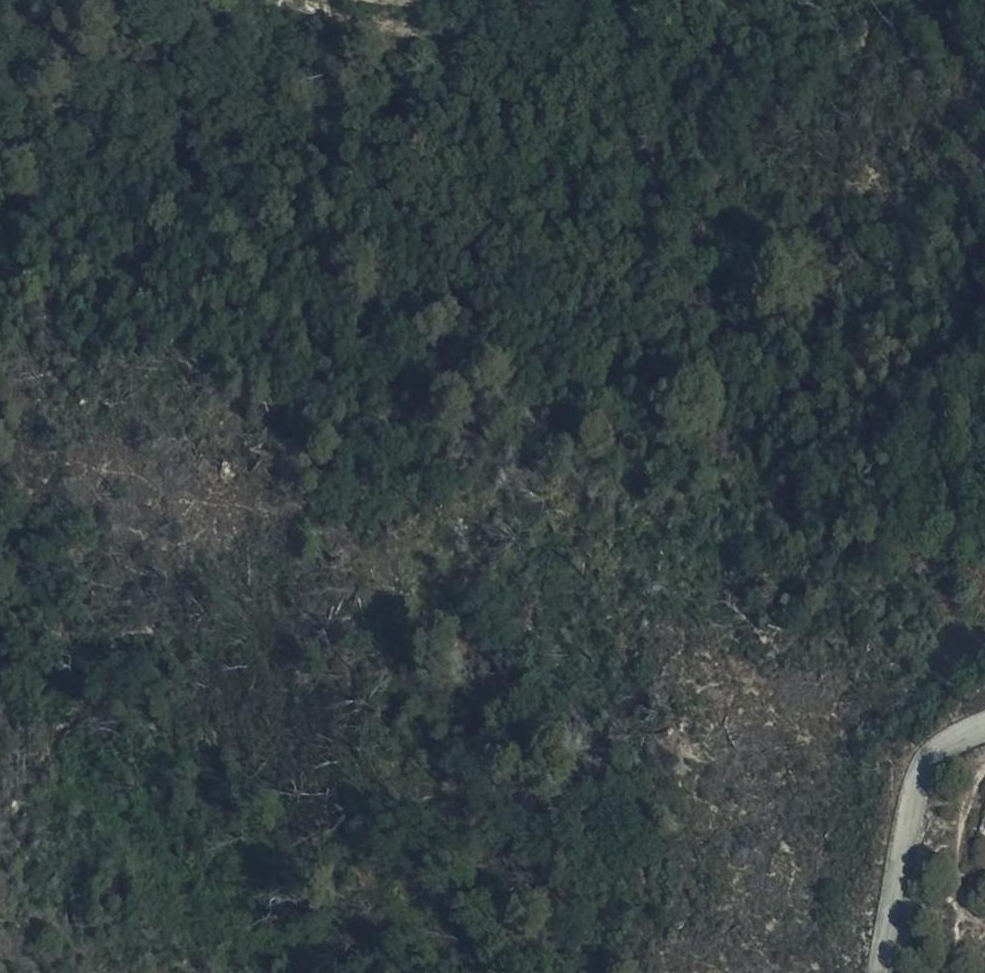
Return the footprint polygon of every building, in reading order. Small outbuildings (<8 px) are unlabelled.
[(520,956),(517,970),(528,972),(531,972),(535,960),(520,956)]
